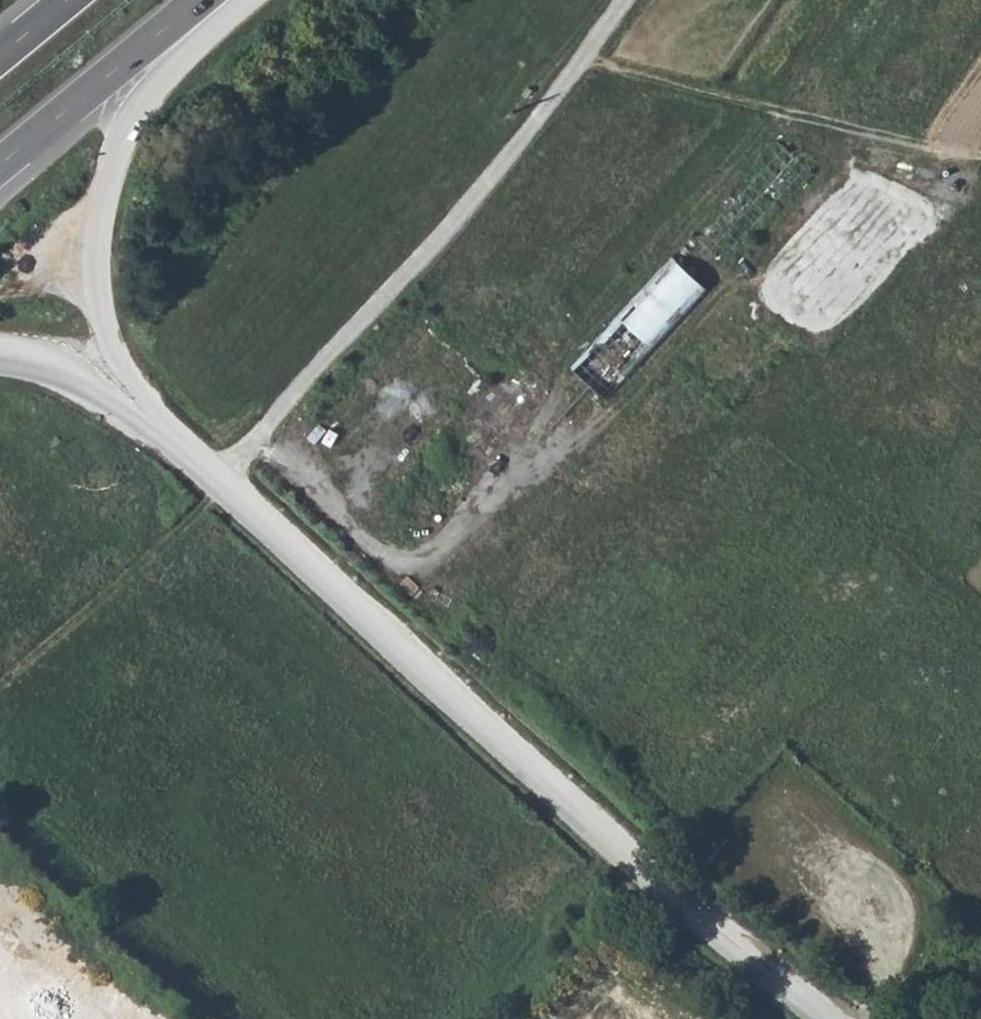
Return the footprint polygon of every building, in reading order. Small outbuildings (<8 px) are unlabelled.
[(679,258),(611,333),(642,361),(710,286),(679,258)]
